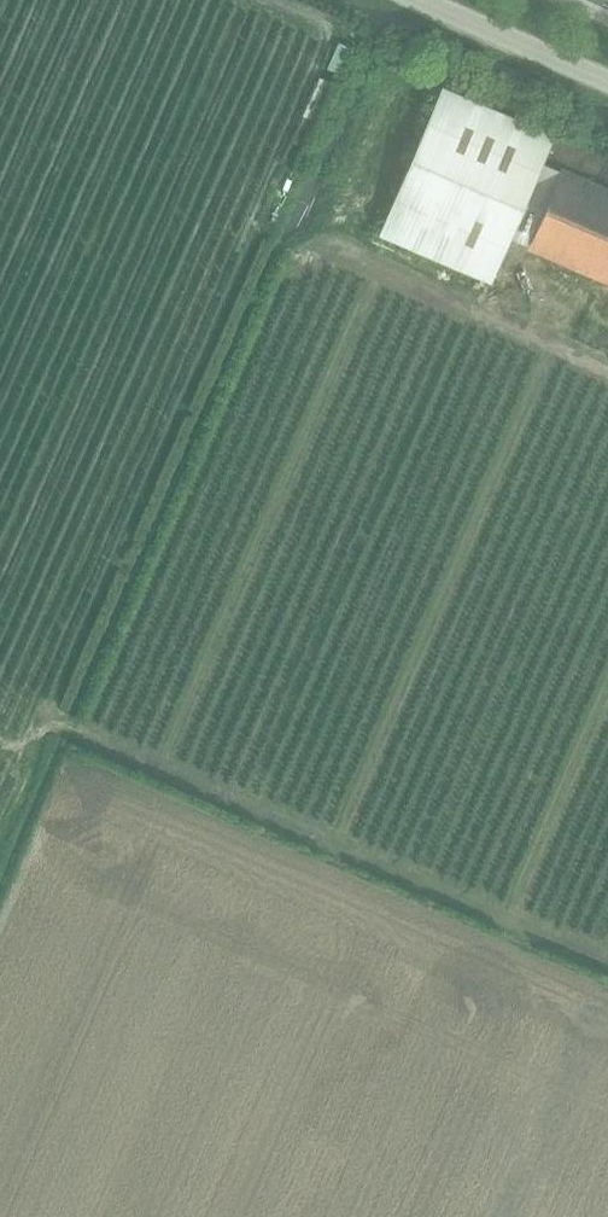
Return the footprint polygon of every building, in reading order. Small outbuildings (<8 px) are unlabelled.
[(527,249),(607,284),(607,189),(561,169),(560,173),(542,165),(555,136),(442,88),(380,235),(493,283),(512,238),(529,245),(527,249)] [(498,275),(487,301),(497,305),(508,279),(498,275)]
